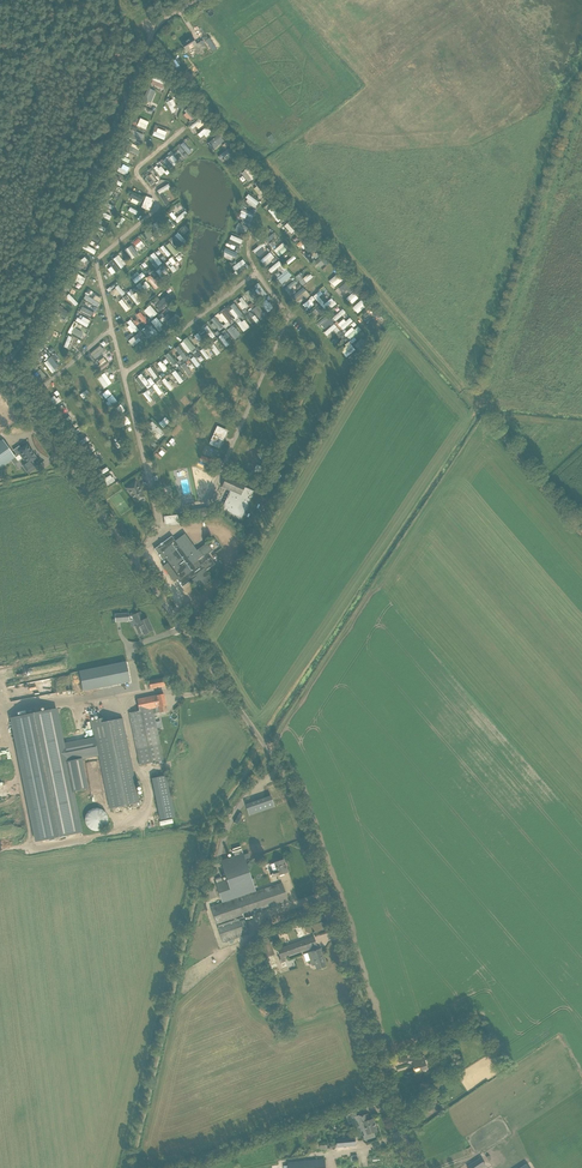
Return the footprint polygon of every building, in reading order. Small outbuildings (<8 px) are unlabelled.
[(192,38),(181,44),(186,52),(193,47),(197,54),(200,53),(201,54),(204,52),(202,49),(205,48),(205,47),(202,42),(202,41),(196,45),(192,38)] [(205,41),(210,49),(212,52),(216,49),(215,46),(209,38),(205,41)] [(151,83),(162,88),(165,82),(154,76),(151,83)] [(170,101),(167,102),(172,113),(175,111),(170,101)] [(184,111),(192,119),(196,115),(188,107),(184,111)] [(168,128),(169,124),(157,119),(156,123),(168,128)] [(196,127),(198,129),(204,125),(200,119),(188,126),(191,130),(196,127)] [(207,126),(196,135),(199,140),(205,135),(206,137),(212,132),(207,126)] [(154,131),(152,135),(164,140),(167,132),(158,128),(156,132),(154,131)] [(129,139),(141,144),(145,135),(133,130),(129,139)] [(214,149),(223,141),(217,134),(208,142),(214,149)] [(136,150),(138,146),(130,144),(128,151),(138,155),(140,151),(136,150)] [(224,162),(231,156),(229,153),(232,151),(229,147),(219,156),(224,162)] [(177,148),(171,153),(180,163),(183,161),(179,156),(182,153),(177,148)] [(158,164),(153,168),(160,176),(165,172),(158,164)] [(126,175),(128,172),(119,167),(118,171),(126,175)] [(242,171),(247,182),(255,179),(250,168),(242,171)] [(145,178),(151,186),(157,181),(151,174),(145,178)] [(163,192),(171,187),(168,183),(157,190),(166,206),(170,204),(163,192)] [(247,203),(255,208),(259,201),(249,194),(246,198),(250,200),(247,203)] [(146,197),(141,208),(149,211),(154,200),(146,197)] [(130,208),(127,215),(136,218),(138,211),(130,208)] [(240,221),(245,223),(247,216),(253,218),(255,213),(244,209),(240,221)] [(178,222),(188,215),(185,211),(175,218),(178,222)] [(288,223),(285,225),(292,235),(296,232),(288,223)] [(183,247),(188,242),(178,233),(173,237),(183,247)] [(238,253),(243,240),(231,235),(226,249),(238,253)] [(268,254),(271,251),(264,242),(254,250),(258,255),(265,250),(268,254)] [(130,244),(127,247),(135,256),(138,254),(130,244)] [(266,264),(275,257),(271,252),(262,259),(266,264)] [(151,255),(160,267),(156,271),(163,280),(170,274),(153,253),(151,255)] [(114,258),(120,268),(125,265),(119,255),(114,258)] [(286,262),(288,265),(295,258),(293,255),(286,262)] [(233,266),(237,273),(247,265),(243,259),(233,266)] [(105,265),(112,276),(120,271),(113,261),(105,265)] [(279,261),(268,269),(271,273),(282,265),(279,261)] [(303,279),(298,273),(302,270),(299,266),(292,272),(303,285),(313,277),(310,274),(303,279)] [(276,270),(273,274),(282,284),(292,275),(287,270),(281,275),(276,270)] [(83,284),(85,276),(79,274),(76,281),(83,284)] [(155,289),(160,286),(151,274),(146,278),(155,289)] [(328,280),(330,284),(334,281),(336,284),(341,280),(336,274),(328,280)] [(284,289),(288,293),(295,286),(298,290),(301,287),(294,279),(284,289)] [(143,293),(150,285),(145,281),(142,285),(139,283),(136,286),(143,293)] [(312,292),(317,288),(313,283),(308,287),(312,292)] [(118,299),(125,293),(118,285),(112,291),(118,299)] [(325,287),(313,295),(320,304),(331,296),(325,287)] [(303,288),(293,297),(299,304),(309,295),(303,288)] [(246,292),(253,305),(257,303),(250,290),(246,292)] [(130,296),(137,305),(142,301),(136,292),(130,296)] [(157,298),(151,302),(158,312),(173,301),(168,294),(159,301),(157,298)] [(314,306),(312,302),(315,299),(313,296),(302,304),(307,311),(314,306)] [(245,308),(248,306),(242,297),(236,301),(241,308),(244,306),(245,308)] [(126,312),(130,309),(122,299),(118,302),(126,312)] [(324,304),(326,307),(334,302),(332,299),(324,304)] [(268,312),(273,308),(267,300),(261,304),(268,312)] [(85,303),(84,306),(94,312),(96,308),(85,303)] [(268,315),(259,304),(252,310),(261,320),(268,315)] [(147,307),(153,316),(157,314),(150,305),(147,307)] [(234,317),(243,332),(250,327),(244,319),(244,320),(234,305),(230,307),(229,305),(225,308),(227,311),(230,310),(235,317),(234,317)] [(81,306),(80,310),(92,316),(93,312),(81,306)] [(367,321),(374,315),(370,309),(363,315),(367,321)] [(172,310),(164,317),(170,325),(180,316),(177,313),(175,314),(172,310)] [(259,322),(250,310),(245,313),(246,314),(245,314),(253,326),(259,322)] [(136,315),(137,317),(133,320),(136,326),(141,323),(143,325),(146,323),(139,313),(136,315)] [(83,316),(81,319),(77,317),(75,321),(87,327),(91,321),(83,316)] [(317,323),(321,329),(328,325),(326,322),(329,320),(326,316),(317,323)] [(164,328),(156,317),(151,321),(158,332),(164,328)] [(369,326),(372,330),(382,322),(379,318),(369,326)] [(131,319),(127,322),(129,325),(127,327),(132,334),(139,329),(131,319)] [(85,333),(80,330),(82,326),(74,321),(68,331),(81,339),(85,333)] [(335,324),(324,332),(330,340),(341,332),(335,324)] [(151,335),(149,332),(151,330),(147,325),(142,329),(148,338),(151,335)] [(234,325),(227,329),(234,340),(240,336),(234,325)] [(229,344),(225,339),(229,336),(225,331),(218,336),(226,347),(229,344)] [(198,333),(194,335),(199,344),(203,342),(198,333)] [(128,341),(133,346),(142,339),(137,334),(128,341)] [(189,341),(186,343),(192,353),(196,351),(189,341)] [(100,345),(90,353),(95,359),(105,351),(100,345)] [(177,357),(181,363),(188,359),(179,346),(175,348),(180,356),(177,357)] [(216,347),(212,349),(217,355),(220,353),(216,347)] [(43,360),(49,356),(44,348),(38,353),(43,360)] [(171,366),(176,363),(171,355),(166,358),(171,366)] [(190,359),(197,368),(200,365),(194,356),(190,359)] [(104,357),(94,364),(100,372),(109,365),(104,357)] [(44,363),(52,373),(56,371),(48,360),(44,363)] [(163,372),(168,369),(161,360),(157,363),(163,372)] [(188,376),(192,374),(184,362),(180,365),(188,376)] [(154,379),(157,377),(151,367),(147,369),(154,379)] [(181,371),(177,373),(175,370),(172,372),(179,384),(186,380),(181,371)] [(144,376),(140,379),(143,382),(141,384),(145,389),(150,385),(144,376)] [(170,391),(176,386),(167,376),(162,380),(170,391)] [(156,383),(152,386),(161,399),(165,396),(156,383)] [(151,406),(156,403),(148,390),(143,393),(151,406)] [(198,404),(195,408),(202,413),(205,409),(198,404)] [(69,416),(72,414),(66,407),(58,413),(66,422),(71,418),(69,416)] [(163,413),(156,420),(160,424),(166,417),(163,413)] [(194,423),(198,419),(192,413),(188,416),(194,423)] [(149,425),(147,428),(153,433),(155,431),(161,436),(164,433),(152,422),(149,425)] [(209,444),(219,449),(227,431),(217,426),(209,444)] [(2,440),(0,442),(0,468),(15,457),(2,440)] [(37,458),(27,444),(20,448),(19,446),(13,450),(16,454),(17,455),(19,453),(23,458),(25,461),(22,463),(22,466),(27,473),(36,467),(33,463),(32,462),(37,458)] [(162,445),(159,448),(161,450),(159,453),(162,456),(168,451),(162,445)] [(117,460),(122,457),(118,450),(112,454),(117,460)] [(201,455),(197,464),(206,468),(210,459),(201,455)] [(111,475),(104,478),(107,485),(114,482),(111,475)] [(221,487),(230,491),(221,509),(241,519),(254,492),(245,487),(245,485),(227,476),(225,478),(224,478),(222,482),(223,483),(221,487)] [(140,490),(141,489),(135,481),(125,488),(136,503),(144,497),(140,490)] [(195,509),(196,518),(208,516),(207,508),(195,509)] [(164,516),(165,525),(165,526),(179,524),(178,515),(164,516)] [(201,565),(197,560),(203,556),(198,549),(197,550),(185,534),(175,541),(171,536),(156,547),(154,549),(165,564),(163,566),(164,569),(165,568),(169,574),(169,575),(172,580),(175,577),(182,587),(191,581),(193,583),(192,584),(197,591),(202,587),(213,579),(206,570),(215,564),(210,558),(201,565)] [(203,556),(204,557),(213,550),(207,543),(198,549),(203,556)] [(140,612),(132,616),(137,625),(134,626),(139,636),(144,634),(144,635),(152,630),(147,619),(144,620),(140,612)] [(114,615),(115,623),(129,621),(128,613),(114,615)] [(128,661),(79,669),(82,690),(131,682),(128,661)] [(149,681),(150,689),(167,686),(165,678),(149,681)] [(167,711),(165,706),(166,706),(164,694),(137,699),(139,711),(129,713),(140,765),(163,760),(152,708),(155,708),(156,713),(160,712),(160,713),(167,711)] [(56,709),(11,718),(36,842),(81,832),(73,791),(87,788),(81,759),(98,755),(109,809),(140,803),(123,719),(104,722),(104,718),(91,721),(94,737),(93,737),(94,738),(63,744),(56,709)] [(151,778),(160,820),(175,817),(166,775),(151,778)] [(249,816),(274,807),(270,796),(245,804),(249,816)] [(85,820),(85,822),(86,824),(87,826),(89,828),(91,830),(93,831),(96,831),(98,831),(100,830),(102,829),(104,828),(105,826),(106,825),(107,822),(108,820),(107,818),(107,815),(105,813),(104,811),(102,810),(100,809),(97,808),(95,808),(92,809),(90,810),(89,811),(87,813),(86,815),(85,817),(85,820)] [(239,813),(233,822),(237,824),(242,815),(239,813)] [(256,892),(240,846),(232,849),(234,856),(220,861),(226,880),(215,883),(222,903),(256,892)] [(270,873),(272,877),(278,875),(288,872),(283,860),(270,864),(273,872),(270,873)] [(243,917),(286,903),(288,902),(282,883),(256,892),(222,903),(211,907),(223,943),(228,941),(232,939),(249,934),(243,917)] [(274,955),(269,937),(258,941),(264,958),(274,955)] [(311,948),(317,946),(314,937),(308,939),(277,949),(282,962),(285,961),(284,958),(311,948)] [(323,959),(324,959),(320,949),(303,954),(306,962),(310,960),(312,966),(315,965),(316,969),(325,966),(323,959)] [(428,1048),(431,1055),(441,1052),(439,1045),(428,1048)] [(429,1059),(428,1053),(412,1058),(417,1073),(427,1069),(426,1064),(430,1063),(429,1059)] [(354,1126),(358,1125),(358,1124),(363,1122),(368,1135),(378,1132),(373,1119),(370,1120),(368,1114),(360,1116),(360,1115),(351,1118),(354,1126)] [(356,1146),(356,1138),(352,1138),(352,1133),(346,1134),(347,1138),(337,1139),(338,1147),(351,1146),(351,1149),(357,1148),(356,1146)] [(468,1167),(482,1167),(486,1165),(481,1158),(467,1167),(468,1167)] [(318,1159),(288,1162),(289,1167),(319,1167),(318,1159)]
